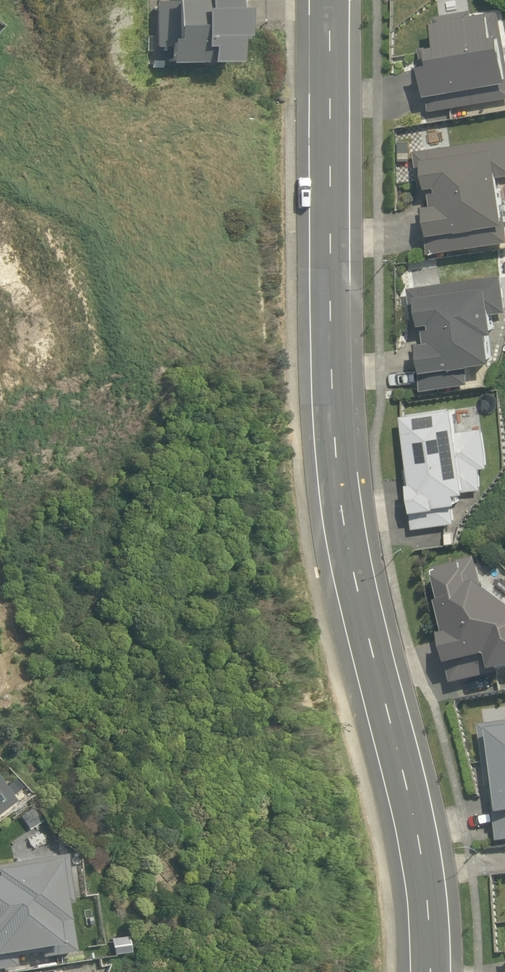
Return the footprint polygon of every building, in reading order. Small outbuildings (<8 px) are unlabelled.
[(233,68),(233,43),(240,43),(240,41),(247,42),(247,21),(239,21),(239,15),(235,15),(235,6),(238,6),(238,0),(179,0),(179,4),(154,4),(154,50),(166,49),(166,68),(204,67),(204,68),(233,68)] [(504,98),(504,34),(501,11),(473,15),(473,10),(435,16),(439,44),(421,47),(432,110),(504,98)] [(417,150),(422,188),(441,185),(442,190),(435,191),(437,204),(425,205),(431,253),(504,241),(504,190),(503,176),(504,175),(504,137),(417,150)] [(503,273),(410,287),(415,325),(435,323),(436,327),(428,328),(430,341),(418,342),(425,390),(472,382),(470,365),(497,360),(492,332),(498,331),(496,313),(504,312),(504,284),(503,273)] [(461,431),(458,407),(407,414),(414,468),(405,469),(415,529),(458,522),(454,504),(462,503),(460,493),(470,492),(470,490),(486,488),(482,468),(490,467),(485,428),(461,431)] [(453,685),(504,672),(504,603),(484,588),(477,558),(460,563),(461,567),(439,572),(439,575),(438,575),(444,604),(440,605),(448,636),(442,637),(453,685)] [(499,844),(504,843),(504,723),(480,726),(488,789),(492,788),(499,844)] [(13,802),(0,786),(0,812),(13,802)] [(63,855),(0,864),(0,968),(15,966),(12,952),(37,948),(39,958),(73,952),(67,904),(71,903),(63,855)]
